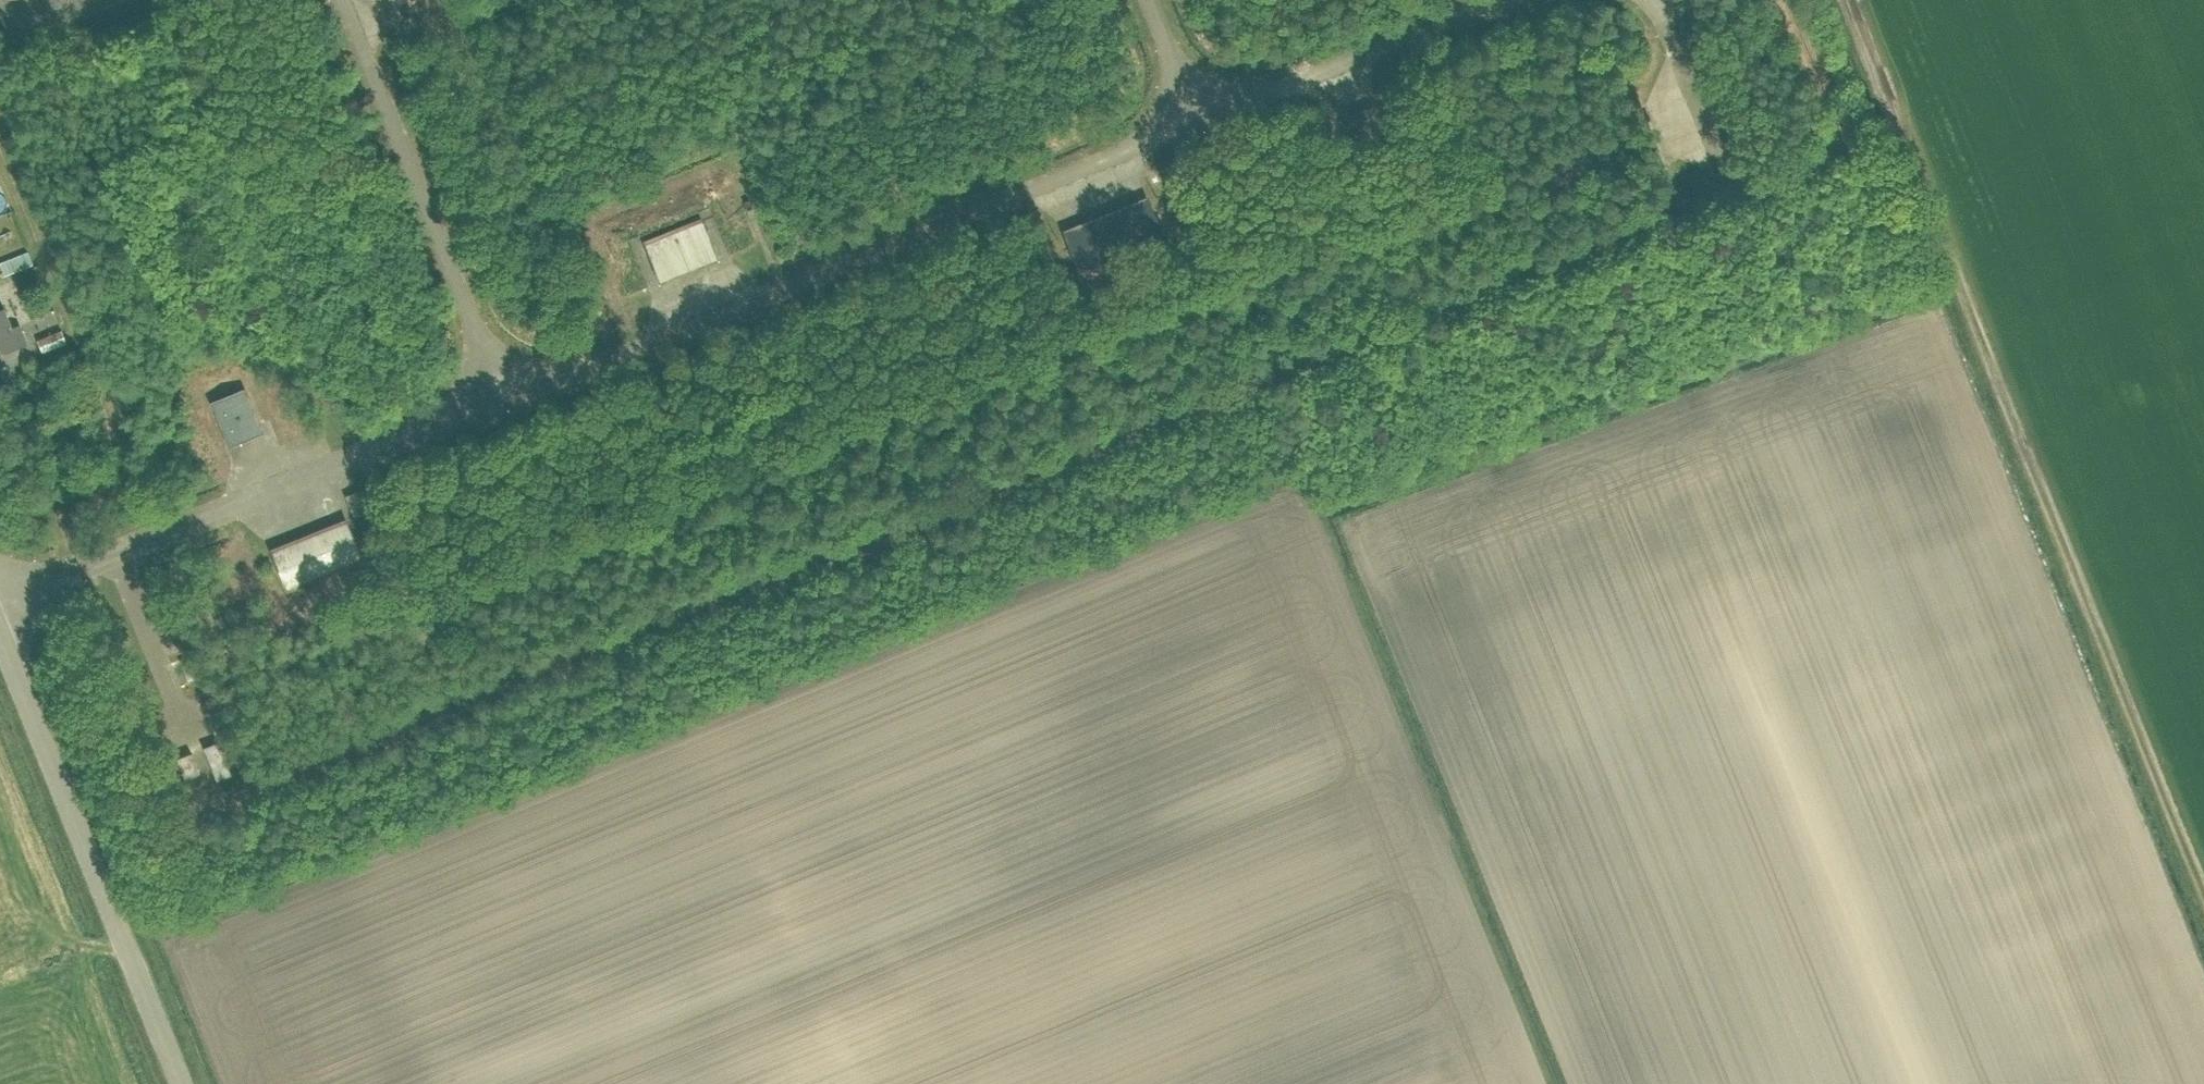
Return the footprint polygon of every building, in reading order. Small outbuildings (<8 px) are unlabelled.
[(405,17),(431,7),(428,0),(398,0),(405,17)] [(1147,199),(1064,232),(1065,236),(1080,273),(1164,240),(1147,199)] [(749,211),(750,210),(754,209),(751,200),(746,202),(749,211)] [(701,220),(645,243),(661,282),(717,260),(701,220)] [(0,310),(0,356),(28,345),(19,325),(12,328),(4,308),(0,310)] [(245,390),(213,403),(230,446),(262,433),(245,390)] [(375,510),(366,487),(348,495),(346,496),(347,499),(355,518),(375,510)] [(346,521),(272,551),(288,590),(362,560),(346,521)] [(218,742),(204,748),(217,781),(232,775),(218,742)] [(192,753),(177,759),(186,780),(200,774),(192,753)]
